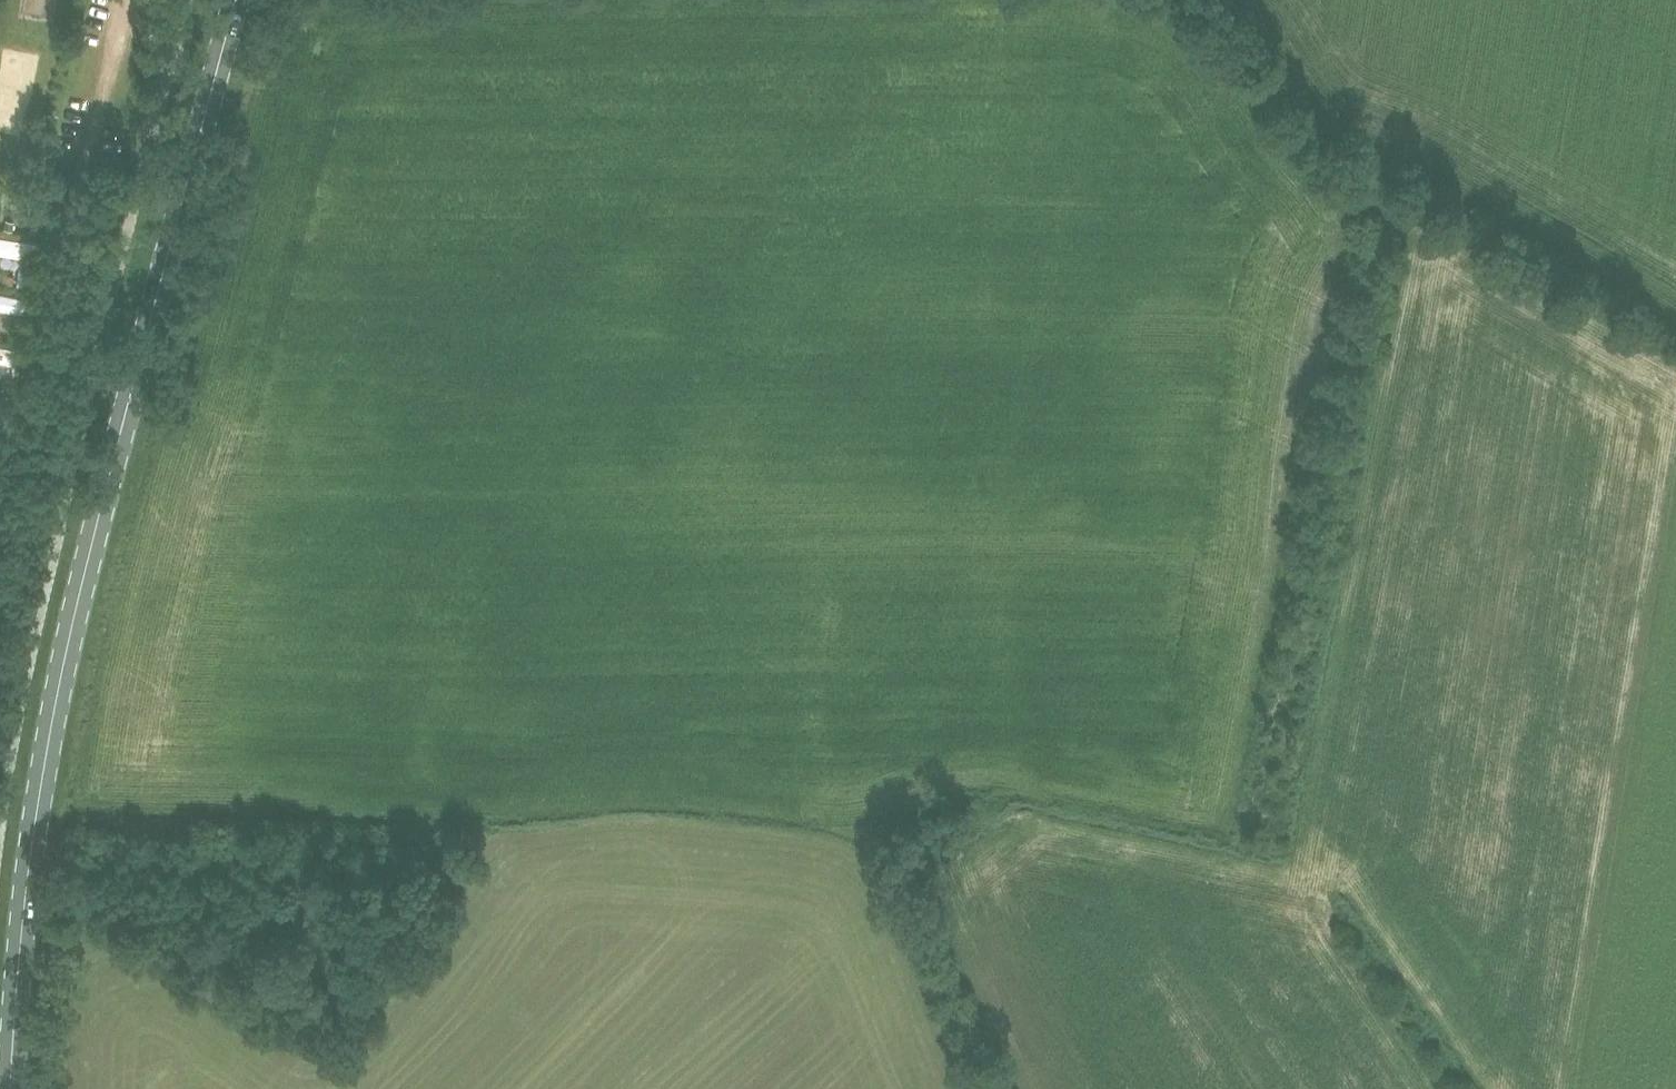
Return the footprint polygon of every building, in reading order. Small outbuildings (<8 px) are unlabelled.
[(7,254),(35,254),(35,240),(7,240),(7,254)] [(22,362),(24,347),(0,345),(0,360),(22,362)]
